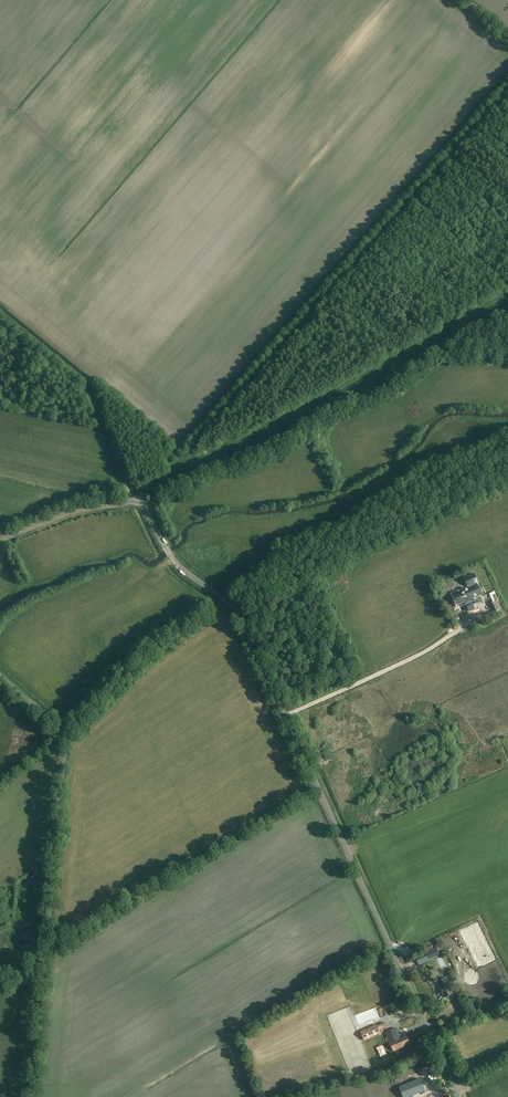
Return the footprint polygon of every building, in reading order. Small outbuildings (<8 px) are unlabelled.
[(469,588),(453,595),(458,605),(465,602),(470,611),(478,608),(474,600),(473,598),(475,597),(476,597),(478,596),(481,594),(478,588),(476,582),(477,581),(474,574),(464,578),(466,584),(467,586),(468,587),(469,588)] [(494,591),(489,593),(493,602),(498,600),(494,593),(495,593),(494,591)] [(476,600),(482,617),(492,614),(486,596),(476,600)] [(494,613),(499,611),(495,601),(490,603),(494,613)] [(419,966),(440,955),(435,946),(414,957),(419,966)] [(444,997),(454,993),(446,976),(437,981),(444,997)] [(377,1024),(360,1031),(364,1040),(380,1033),(379,1031),(386,1027),(384,1022),(377,1025),(377,1024)] [(407,1035),(399,1038),(395,1029),(385,1033),(390,1043),(394,1051),(411,1044),(407,1035)] [(404,1096),(406,1096),(424,1090),(420,1079),(400,1087),(404,1096)]
